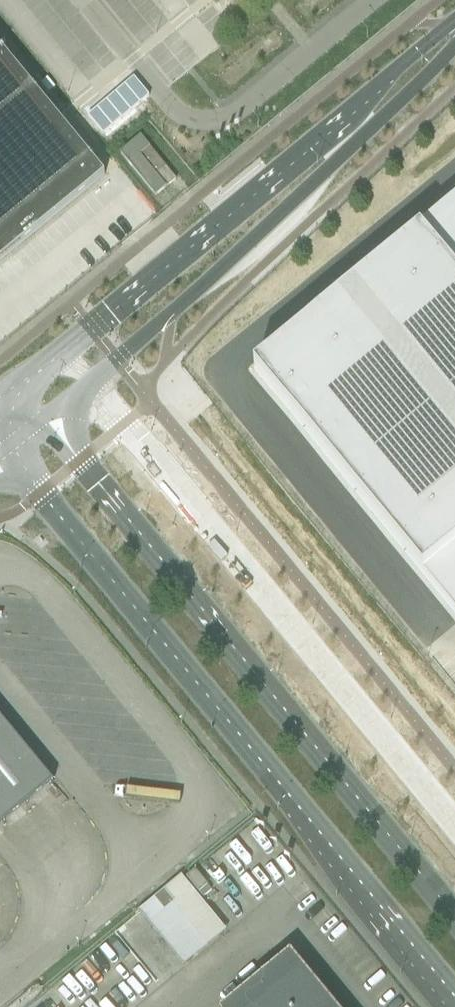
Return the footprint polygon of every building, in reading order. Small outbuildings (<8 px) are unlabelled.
[(104,176),(0,49),(0,261),(104,176)] [(119,154),(155,197),(175,180),(140,137),(119,154)] [(254,369),(454,615),(454,204),(254,369)] [(21,809),(53,783),(0,719),(0,826),(21,809)] [(207,886),(194,871),(186,877),(198,892),(207,886)] [(203,898),(211,891),(208,886),(199,893),(203,898)] [(163,891),(155,897),(154,898),(162,908),(171,901),(163,891)] [(282,959),(262,975),(225,1005),(226,1006),(228,1005),(229,1006),(322,1006),(282,959)] [(162,980),(148,965),(116,991),(130,1006),(162,980)]
